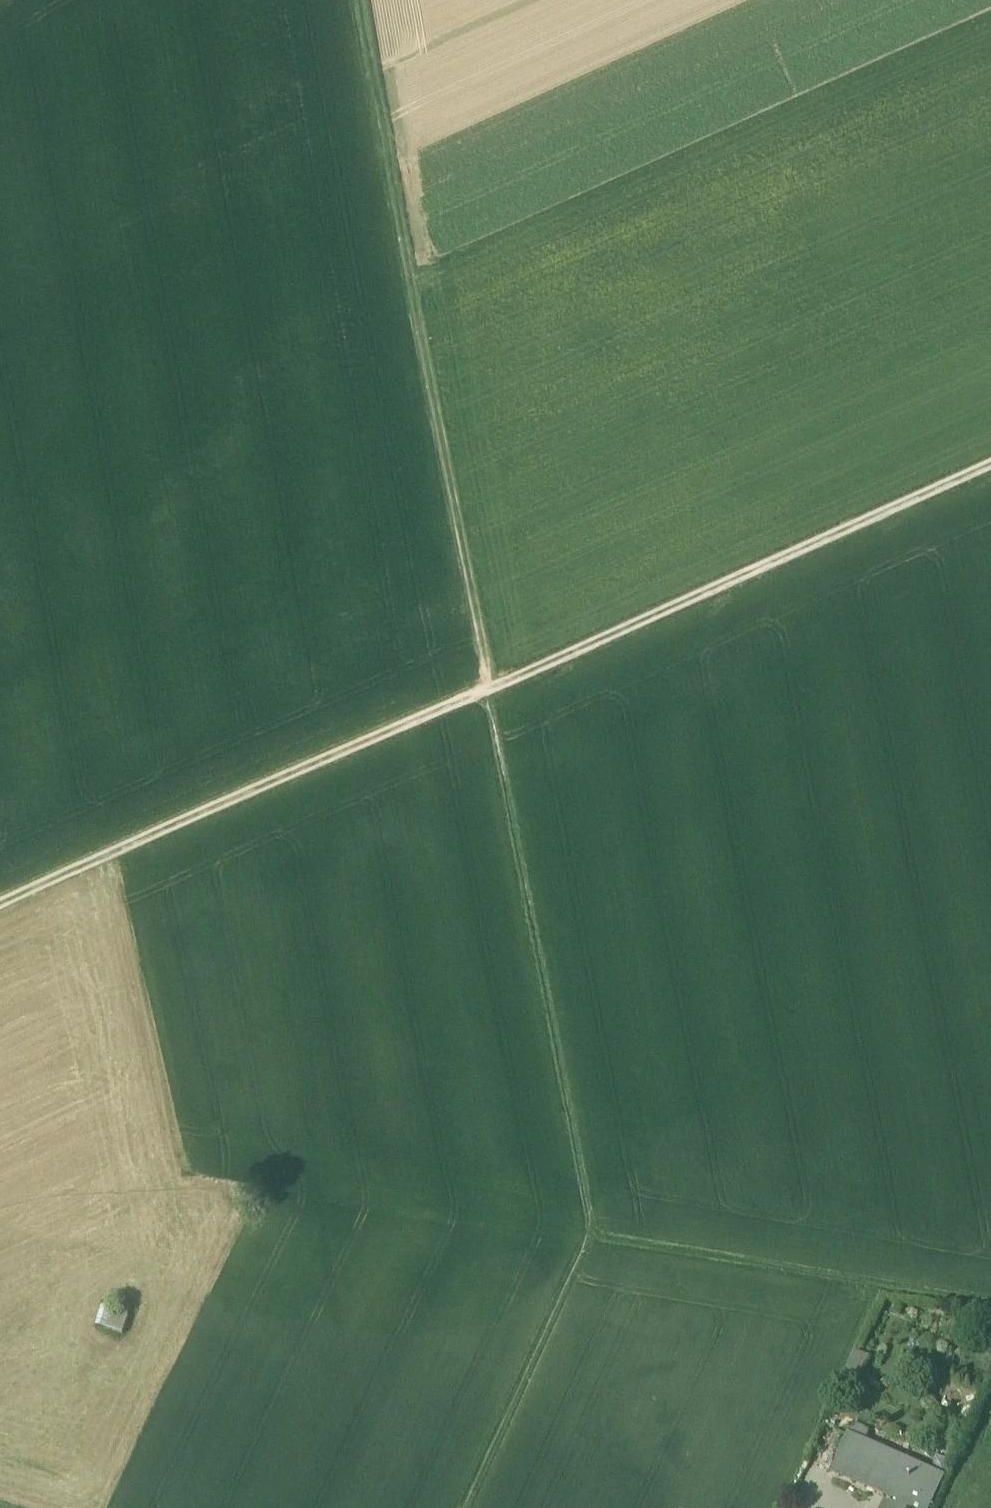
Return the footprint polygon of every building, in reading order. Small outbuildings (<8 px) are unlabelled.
[(942,1480),(848,1439),(832,1476),(894,1503),(897,1496),(884,1491),(889,1480),(933,1501),(942,1480)] [(889,1480),(884,1491),(897,1496),(894,1503),(892,1506),(895,1507),(930,1507),(933,1501),(889,1480)]
